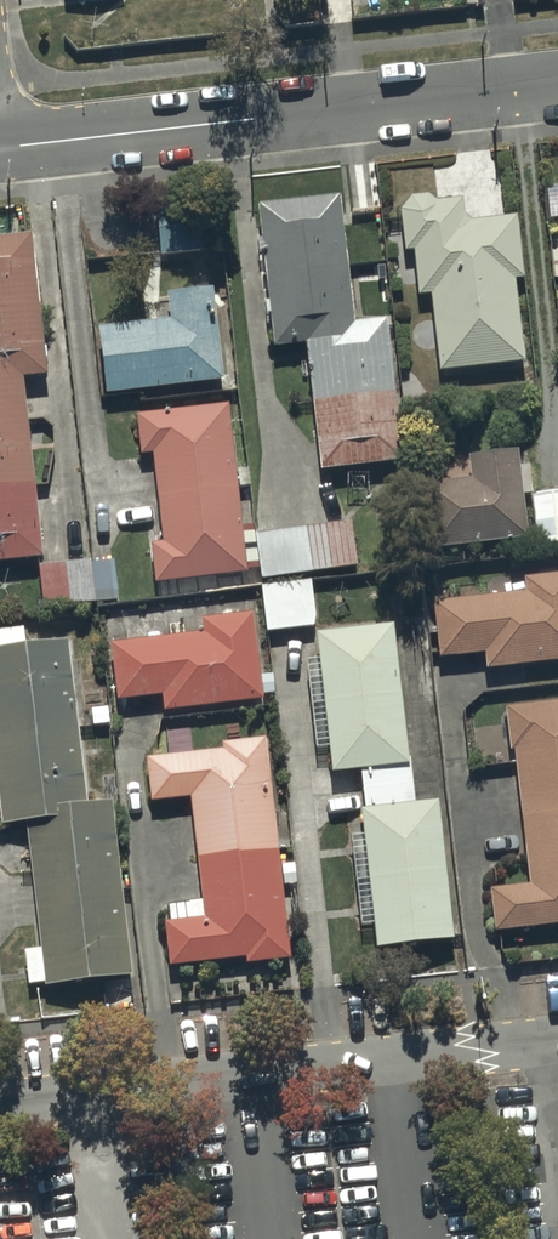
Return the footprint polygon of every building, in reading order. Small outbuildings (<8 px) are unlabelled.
[(463,207),(436,209),(427,204),(411,205),(401,219),(405,262),(414,261),(418,305),(429,303),(438,379),(523,370),(514,289),(524,288),(517,224),(473,227),(465,222),(463,207)] [(339,206),(259,216),(262,248),(256,249),(257,260),(262,259),(269,311),(264,311),(265,323),(269,323),(273,357),(306,353),(321,479),(403,469),(386,328),(354,331),(339,206)] [(31,242),(0,245),(0,573),(41,568),(22,385),(46,383),(31,242)] [(168,331),(97,337),(104,401),(220,390),(212,299),(166,304),(168,331)] [(229,413),(137,423),(140,463),(152,462),(162,552),(149,554),(153,590),(248,580),(229,413)] [(417,534),(428,533),(431,557),(527,547),(518,462),(469,467),(471,489),(413,496),(417,534)] [(532,505),(537,554),(557,552),(557,502),(532,505)] [(352,525),(252,538),(265,640),(316,633),(309,582),(358,576),(352,525)] [(39,576),(44,617),(95,611),(95,609),(117,606),(113,567),(39,576)] [(439,666),(484,663),(485,676),(557,670),(557,583),(540,585),(540,581),(528,582),(528,585),(523,586),(524,602),(434,609),(439,666)] [(203,639),(109,649),(116,709),(162,704),(163,717),(263,707),(262,700),(274,699),(272,681),(259,682),(253,622),(202,628),(203,639)] [(24,828),(39,956),(22,958),(26,995),(130,983),(110,813),(84,816),(65,651),(26,654),(24,634),(0,636),(0,832),(24,828)] [(393,635),(316,643),(331,783),(362,780),(366,819),(361,819),(375,958),(452,950),(438,810),(415,812),(409,760),(406,761),(393,635)] [(505,715),(510,758),(514,758),(528,892),(490,895),(493,938),(557,932),(557,710),(505,715)] [(164,929),(169,973),(246,965),(247,971),(290,967),(267,747),(220,752),(221,758),(147,765),(151,809),(190,805),(200,906),(168,909),(170,928),(164,929)]
